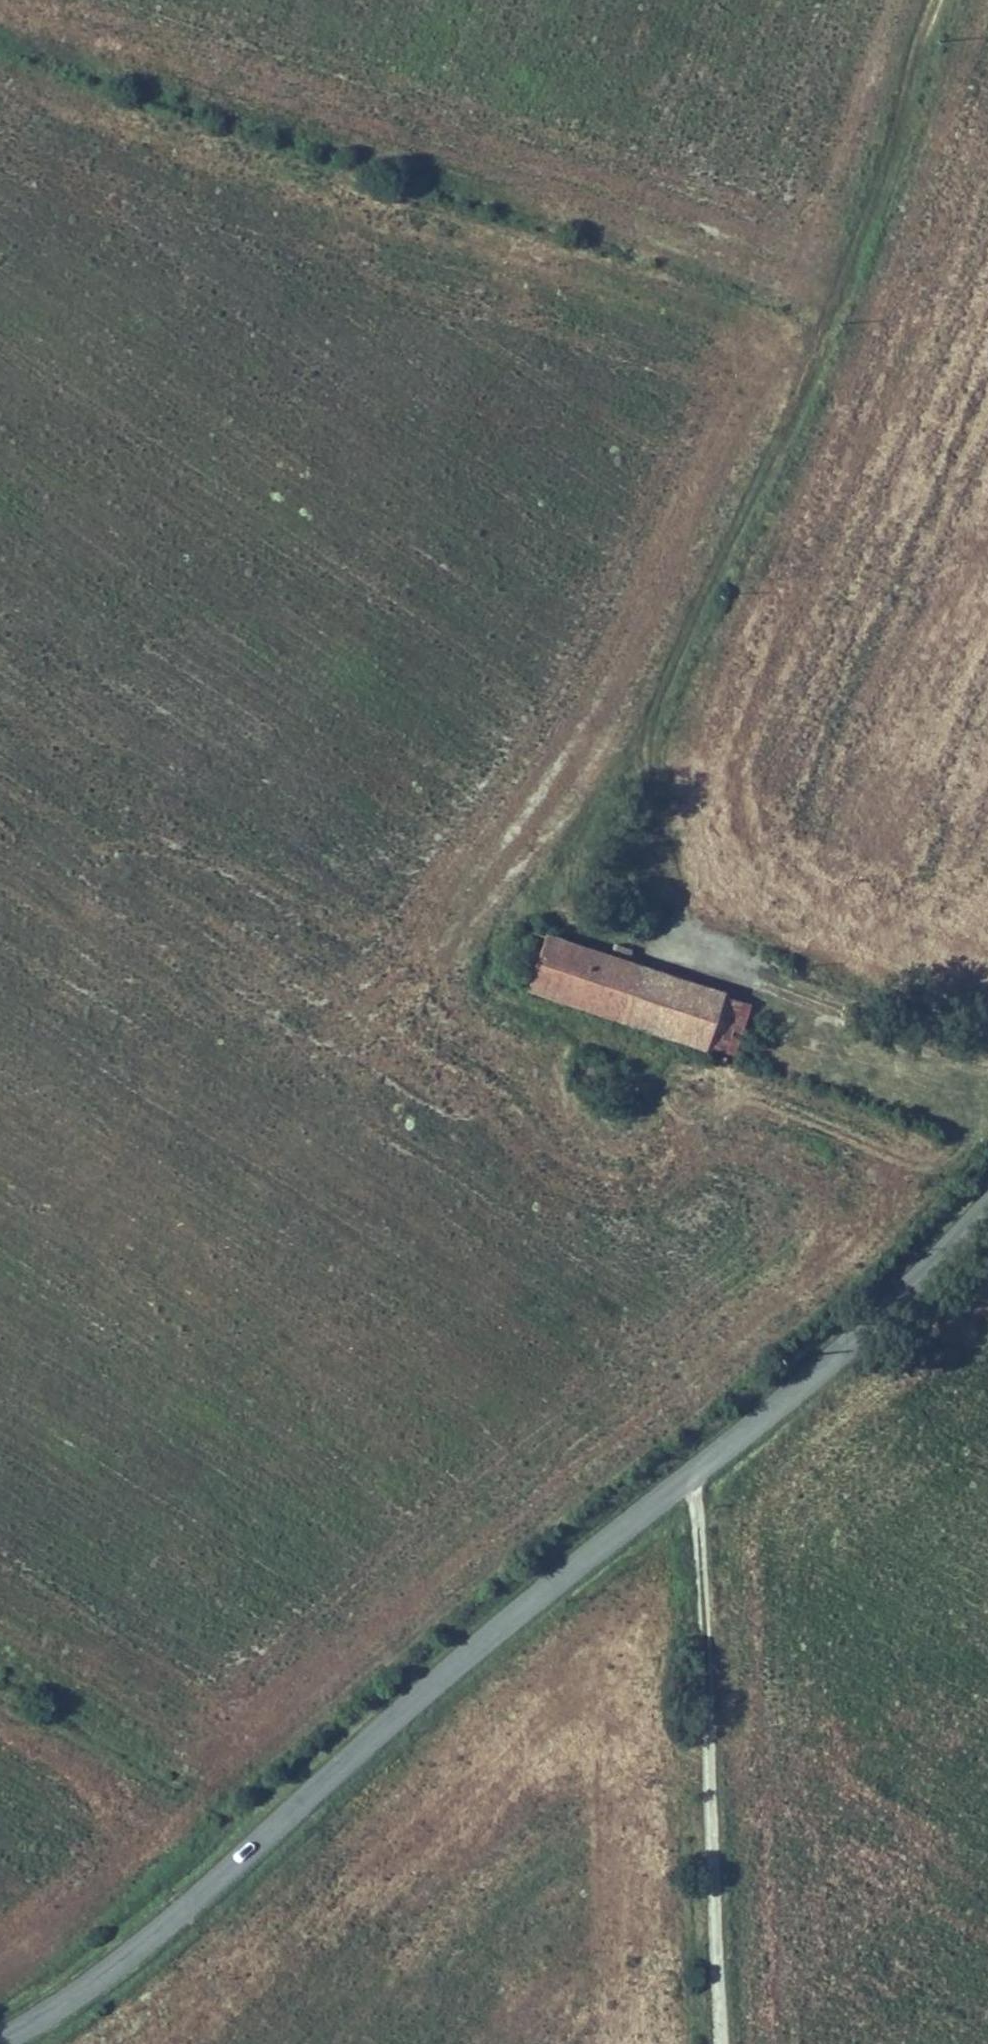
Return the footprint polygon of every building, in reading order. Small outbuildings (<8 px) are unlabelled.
[(708,1049),(726,995),(637,966),(641,955),(614,947),(611,957),(548,937),(530,991),(708,1049)] [(726,995),(708,1049),(733,1057),(750,1003),(726,995)]
